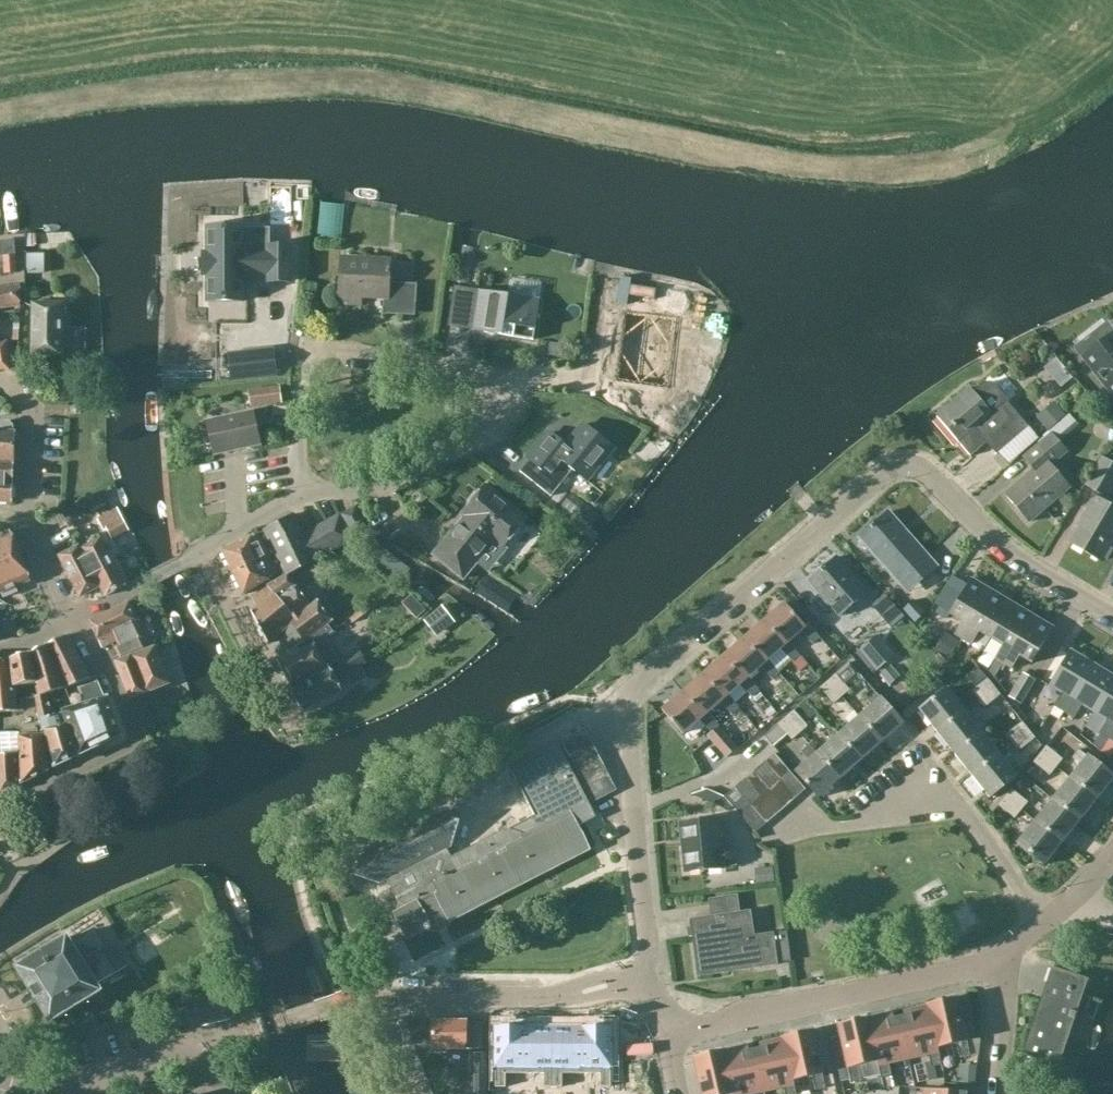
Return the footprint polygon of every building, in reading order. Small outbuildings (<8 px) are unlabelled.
[(340,242),(343,204),(321,202),(318,241),(340,242)] [(268,282),(290,282),(290,246),(268,246),(268,254),(243,254),(243,226),(208,226),(208,254),(203,254),(203,276),(208,276),(208,302),(243,302),(243,275),(268,275),(268,282)] [(25,235),(25,247),(35,247),(35,234),(25,235)] [(56,249),(55,235),(41,236),(42,249),(56,249)] [(25,255),(25,274),(44,275),(45,254),(36,254),(25,255)] [(3,257),(5,273),(18,273),(16,256),(3,257)] [(363,307),(363,295),(384,296),(383,314),(400,315),(401,284),(391,283),(392,262),(340,259),(338,306),(363,307)] [(0,289),(0,309),(20,306),(20,286),(0,289)] [(303,289),(302,297),(315,298),(316,289),(303,289)] [(540,300),(477,290),(471,330),(534,340),(540,300)] [(32,303),(32,355),(64,355),(64,303),(32,303)] [(638,386),(690,389),(696,314),(645,310),(638,386)] [(599,311),(594,345),(611,347),(616,313),(599,311)] [(1112,333),(1105,339),(1102,335),(1098,334),(1088,342),(1087,347),(1090,350),(1083,356),(1112,395),(1112,333)] [(231,381),(248,379),(246,352),(229,354),(231,381)] [(1018,414),(1007,403),(1008,402),(992,382),(985,382),(975,391),(971,387),(938,416),(971,455),(987,442),(997,454),(1029,426),(1018,414)] [(249,390),(249,391),(251,406),(282,403),(281,386),(249,390)] [(1040,417),(1049,428),(1062,417),(1053,406),(1040,417)] [(253,411),(207,422),(215,455),(261,445),(253,411)] [(1067,451),(1059,443),(1079,425),(1069,414),(1049,431),(1052,434),(1024,457),(1034,469),(1005,494),(1029,522),(1070,487),(1051,465),(1067,451)] [(15,462),(16,432),(13,432),(14,426),(10,421),(3,421),(0,423),(0,462),(15,462)] [(564,464),(585,481),(613,446),(585,424),(568,446),(551,433),(519,472),(551,497),(561,485),(547,474),(555,464),(561,469),(564,464)] [(1103,501),(1106,496),(1107,497),(1112,487),(1112,463),(1103,457),(1087,485),(1099,492),(1096,497),(1094,496),(1082,517),(1085,519),(1071,543),(1101,561),(1112,541),(1112,507),(1103,501)] [(13,483),(14,463),(0,463),(0,502),(13,503),(13,483)] [(59,483),(59,469),(42,469),(42,483),(59,483)] [(506,549),(503,546),(527,518),(486,485),(462,513),(469,519),(450,543),(446,539),(433,555),(463,579),(477,562),(488,571),(506,549)] [(60,513),(58,498),(43,500),(44,515),(60,513)] [(129,531),(121,516),(117,508),(97,519),(104,531),(107,530),(112,539),(129,531)] [(859,537),(908,592),(937,566),(888,511),(859,537)] [(347,513),(342,517),(340,514),(305,534),(294,514),(264,531),(265,532),(277,556),(286,575),(353,539),(359,536),(347,513)] [(21,556),(17,545),(19,541),(17,535),(12,533),(11,531),(0,535),(0,565),(21,556)] [(223,550),(234,573),(270,556),(272,559),(277,556),(265,532),(261,535),(260,533),(223,550)] [(59,556),(80,597),(100,586),(105,596),(125,586),(101,539),(81,549),(79,546),(59,556)] [(2,593),(4,597),(18,592),(16,587),(31,581),(30,578),(32,574),(30,568),(25,566),(21,556),(0,565),(0,594),(2,593)] [(244,594),(272,577),(275,583),(287,576),(286,575),(277,556),(272,559),(270,556),(234,573),(244,594)] [(810,581),(841,616),(867,593),(836,558),(810,581)] [(252,612),(261,630),(306,599),(287,576),(275,583),(268,586),(251,596),(257,608),(252,612)] [(963,621),(955,634),(963,639),(992,591),(971,579),(950,614),(963,621)] [(979,631),(992,639),(1012,604),(992,591),(963,639),(972,644),(979,631)] [(311,637),(316,644),(333,631),(328,624),(332,621),(318,602),(312,607),(306,599),(261,630),(268,644),(276,637),(289,653),(296,648),(311,637)] [(137,622),(138,622),(129,602),(91,622),(101,647),(116,640),(119,647),(115,649),(120,660),(144,650),(141,644),(146,642),(137,622)] [(785,603),(764,621),(796,658),(800,655),(789,642),(802,631),(813,644),(820,638),(809,625),(806,627),(785,603)] [(995,659),(1003,664),(1032,616),(1012,604),(992,639),(1003,646),(995,659)] [(443,606),(423,622),(436,638),(455,622),(443,606)] [(357,613),(333,632),(337,636),(341,639),(364,624),(357,613)] [(1053,628),(1032,616),(1003,664),(1012,669),(1019,656),(1032,663),(1053,628)] [(764,621),(744,639),(782,683),(786,680),(780,673),(769,660),(781,649),(793,662),(796,658),(764,621)] [(278,662),(290,686),(339,661),(338,661),(329,642),(326,637),(333,632),(333,631),(316,644),(317,645),(299,654),(298,652),(278,662)] [(67,635),(47,645),(65,687),(65,688),(89,679),(67,635)] [(878,635),(860,651),(878,671),(896,655),(878,635)] [(744,639),(724,656),(756,694),(760,690),(748,677),(761,666),(772,678),(772,680),(778,687),(782,683),(744,639)] [(30,654),(27,655),(37,684),(39,695),(36,697),(39,719),(52,717),(46,694),(65,687),(47,645),(30,654)] [(154,648),(120,660),(116,662),(130,699),(168,684),(154,648)] [(1064,712),(1093,664),(1070,650),(1049,685),(1063,693),(1055,706),(1064,712)] [(27,655),(12,660),(15,687),(37,684),(27,655)] [(724,656),(703,674),(736,711),(739,708),(728,695),(741,684),(752,697),(756,694),(724,656)] [(339,661),(290,686),(304,712),(342,693),(336,680),(351,672),(346,662),(345,659),(340,661),(339,660),(338,661),(339,661)] [(17,711),(15,687),(12,660),(0,661),(0,712),(17,711)] [(1095,712),(1112,682),(1112,676),(1093,664),(1064,712),(1074,718),(1082,704),(1095,712)] [(1021,705),(1036,680),(1023,673),(1008,697),(1021,705)] [(721,701),(732,714),(736,711),(703,674),(683,692),(735,751),(738,748),(708,713),(721,701)] [(828,681),(842,697),(850,690),(836,675),(828,681)] [(920,709),(938,732),(978,700),(995,687),(988,678),(958,702),(947,688),(920,709)] [(820,688),(821,688),(834,704),(842,697),(828,681),(820,688)] [(98,682),(81,689),(85,701),(103,695),(98,682)] [(1109,739),(1112,733),(1112,682),(1095,712),(1108,720),(1100,733),(1109,739)] [(938,732),(955,753),(982,732),(965,711),(978,700),(985,708),(1001,695),(995,687),(978,700),(938,732)] [(865,697),(872,705),(859,717),(882,743),(904,724),(881,698),(880,699),(873,690),(865,697)] [(701,719),(712,732),(707,736),(725,757),(735,751),(683,692),(662,710),(684,734),(701,719)] [(84,706),(63,713),(78,756),(120,736),(106,699),(84,706)] [(846,717),(851,723),(838,735),(861,761),(882,743),(859,717),(853,710),(846,717)] [(794,711),(786,718),(800,733),(808,726),(794,711)] [(60,715),(52,717),(39,719),(42,732),(46,732),(54,767),(78,756),(63,713),(60,714),(60,715)] [(792,740),(800,733),(786,718),(765,736),(774,747),(788,735),(792,740)] [(1022,722),(1006,735),(1012,743),(1029,730),(1022,722)] [(1059,725),(1048,739),(1059,747),(1070,733),(1059,725)] [(19,753),(21,784),(48,770),(46,736),(37,736),(37,729),(20,729),(20,733),(1,733),(2,754),(18,753),(19,753)] [(562,741),(569,754),(592,742),(586,729),(562,741)] [(1012,743),(1019,752),(1036,739),(1029,730),(1012,743)] [(972,775),(999,754),(982,732),(955,753),(972,775)] [(838,735),(817,753),(840,779),(861,761),(838,735)] [(569,754),(575,765),(598,754),(592,742),(569,754)] [(389,837),(364,849),(356,875),(381,883),(387,880),(399,903),(410,907),(396,914),(408,938),(426,929),(428,932),(431,931),(429,927),(449,917),(451,921),(589,849),(582,837),(577,827),(596,817),(559,745),(510,770),(534,816),(509,829),(508,828),(491,837),(451,857),(447,849),(451,847),(454,837),(459,822),(434,814),(389,837)] [(817,753),(817,754),(809,745),(801,752),(809,760),(796,772),(818,798),(840,779),(817,753)] [(1047,746),(1040,754),(1057,767),(1063,759),(1047,746)] [(1087,757),(1079,750),(1072,759),(1080,765),(1070,778),(1097,799),(1112,780),(1112,776),(1088,755),(1087,757)] [(20,785),(18,753),(2,754),(0,754),(0,795),(20,785)] [(575,765),(581,778),(605,766),(598,754),(575,765)] [(775,754),(765,762),(780,780),(790,771),(775,754)] [(1017,776),(999,754),(972,775),(990,797),(1017,776)] [(1050,775),(1057,767),(1040,754),(1033,762),(1050,775)] [(765,762),(755,770),(770,788),(780,780),(765,762)] [(611,778),(605,766),(581,778),(587,790),(611,778)] [(755,770),(746,779),(761,796),(770,788),(755,770)] [(805,789),(790,771),(780,780),(796,798),(805,789)] [(611,778),(587,790),(594,802),(617,790),(611,778)] [(1070,778),(1052,799),(1080,821),(1097,799),(1070,778)] [(736,787),(751,805),(761,796),(746,779),(736,787)] [(786,806),(796,798),(780,780),(770,788),(786,806)] [(724,797),(756,832),(766,823),(735,788),(724,797)] [(776,814),(786,806),(770,788),(761,796),(776,814)] [(1012,789),(1006,797),(1022,810),(1028,803),(1012,789)] [(776,814),(761,796),(751,805),(767,823),(776,814)] [(1006,797),(998,806),(1015,819),(1022,810),(1006,797)] [(1052,799),(1035,821),(1062,843),(1080,821),(1052,799)] [(735,865),(733,847),(721,848),(718,819),(682,822),(685,847),(683,847),(685,872),(723,868),(723,866),(735,865)] [(1017,843),(1044,865),(1062,843),(1035,821),(1017,843)] [(751,910),(740,912),(738,895),(709,899),(712,916),(690,919),(699,976),(778,965),(778,962),(791,961),(786,931),(774,933),(774,932),(755,935),(751,910)] [(15,969),(29,991),(23,996),(27,1004),(35,1000),(49,1023),(100,992),(96,986),(126,967),(116,949),(108,953),(94,930),(71,945),(66,938),(15,969)] [(1022,1054),(1059,1066),(1088,979),(1051,967),(1022,1054)] [(936,1006),(923,1008),(933,1049),(936,1048),(953,1044),(957,1058),(967,1056),(960,1025),(973,1022),(968,998),(955,1001),(954,998),(935,1003),(936,1006)] [(907,1015),(897,1018),(907,1060),(928,1055),(931,1068),(940,1066),(936,1048),(933,1049),(923,1008),(906,1012),(907,1015)] [(887,1017),(870,1021),(879,1061),(877,1061),(881,1079),(890,1077),(887,1064),(907,1060),(897,1018),(888,1020),(887,1017)] [(858,1023),(857,1020),(838,1024),(851,1082),(862,1080),(858,1066),(877,1061),(879,1061),(870,1021),(858,1023)] [(432,1049),(465,1049),(482,1049),(482,1021),(432,1021),(432,1049)] [(505,1088),(505,1074),(525,1074),(525,1027),(496,1027),(495,1087),(505,1088)] [(525,1027),(525,1074),(544,1074),(544,1087),(553,1088),(553,1027),(525,1027)] [(562,1088),(562,1074),(581,1074),(582,1027),(553,1027),(553,1088),(562,1088)] [(582,1027),(581,1074),(601,1074),(601,1088),(611,1088),(611,1027),(582,1027)] [(813,1030),(783,1037),(793,1081),(812,1076),(815,1090),(826,1088),(813,1030)] [(753,1044),(764,1090),(784,1086),(785,1093),(796,1093),(793,1081),(783,1037),(753,1044)] [(723,1050),(733,1093),(748,1093),(764,1090),(753,1044),(723,1050)] [(723,1050),(694,1057),(702,1093),(733,1093),(723,1050)] [(472,1093),(486,1093),(487,1054),(473,1053),(472,1093)] [(974,1082),(974,1062),(960,1062),(960,1082),(974,1082)] [(915,1084),(897,1085),(897,1093),(915,1093),(915,1084)]
